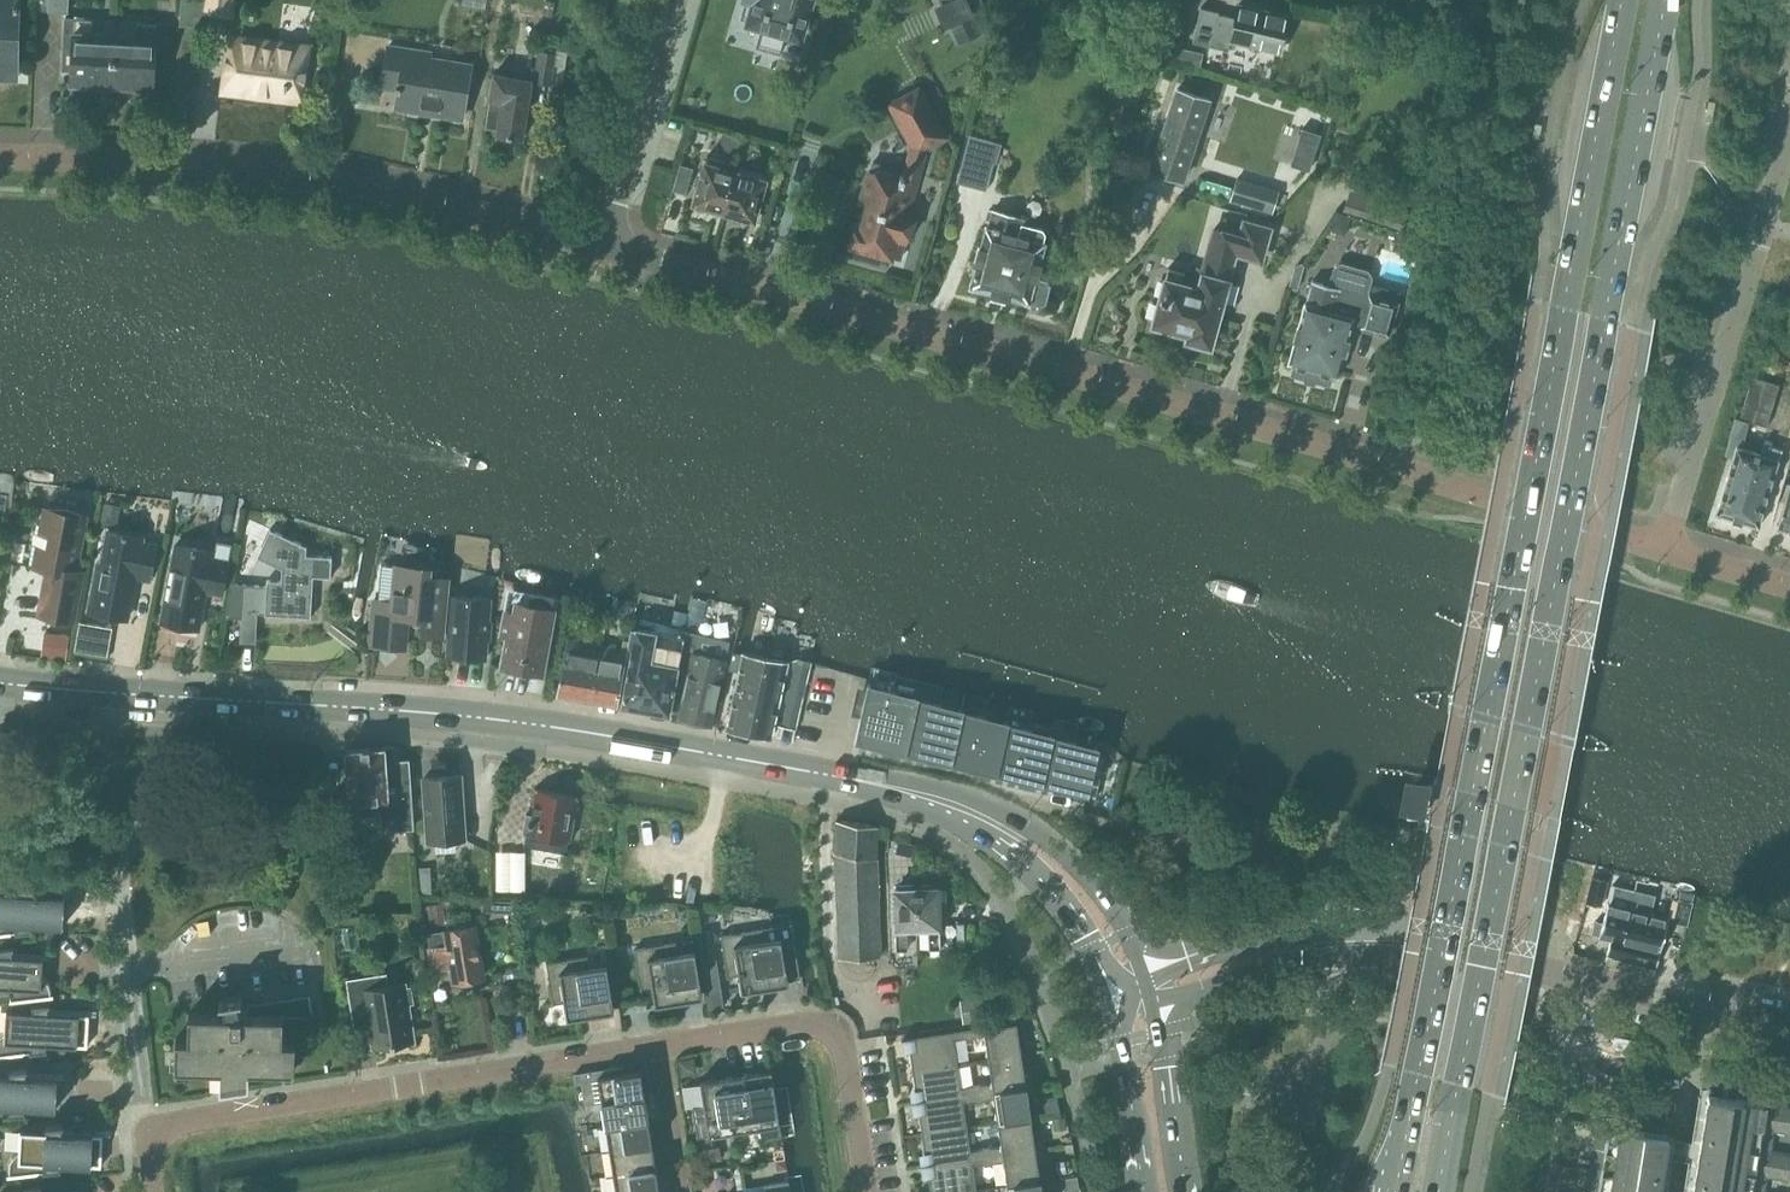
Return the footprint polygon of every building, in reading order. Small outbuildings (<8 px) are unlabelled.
[(20,80),(22,0),(0,0),(0,79),(20,80)] [(49,10),(49,11),(70,12),(70,0),(50,0),(49,10)] [(203,23),(207,0),(184,0),(183,22),(203,23)] [(207,11),(234,14),(236,0),(209,0),(207,11)] [(753,0),(748,19),(747,22),(763,27),(757,46),(781,52),(787,33),(802,38),(813,0),(753,0)] [(944,4),(941,5),(948,21),(951,19),(960,40),(982,30),(975,14),(982,11),(980,6),(985,4),(984,0),(943,0),(944,4)] [(1229,50),(1232,39),(1281,51),(1289,15),(1239,3),(1236,16),(1220,13),(1220,11),(1202,7),(1194,41),(1229,50)] [(72,82),(115,84),(117,34),(96,33),(97,18),(66,16),(64,61),(73,61),(72,82)] [(117,34),(115,84),(155,86),(156,67),(166,67),(168,22),(136,21),(135,35),(117,34)] [(229,35),(225,71),(223,92),(304,103),(311,45),(280,41),(235,35),(229,35)] [(383,85),(382,93),(383,93),(384,86),(397,88),(397,89),(400,90),(398,107),(422,111),(422,107),(440,110),(440,114),(463,117),(471,64),(448,60),(448,64),(430,61),(430,57),(431,51),(389,45),(386,66),(383,85)] [(1179,47),(1177,59),(1188,62),(1191,50),(1179,47)] [(536,79),(539,80),(551,83),(555,64),(566,66),(569,50),(558,48),(557,52),(542,49),(536,79)] [(495,74),(486,126),(498,128),(497,138),(523,142),(533,80),(531,80),(532,73),(510,69),(509,76),(495,74)] [(847,219),(840,242),(849,245),(859,248),(857,256),(881,263),(883,255),(892,258),(892,257),(901,259),(906,241),(908,241),(916,212),(910,210),(927,145),(945,135),(918,88),(890,104),(912,142),(904,174),(901,174),(900,178),(897,177),(899,169),(874,162),(871,170),(870,170),(862,200),(867,201),(868,202),(863,223),(855,221),(847,219)] [(1152,168),(1184,179),(1211,98),(1178,88),(1152,168)] [(1098,101),(1095,108),(1100,114),(1108,113),(1110,106),(1106,100),(1098,101)] [(1304,128),(1301,135),(1318,140),(1321,133),(1304,128)] [(971,134),(965,154),(989,160),(995,140),(971,134)] [(746,136),(743,144),(755,148),(758,139),(746,136)] [(712,207),(725,211),(738,164),(708,155),(695,202),(697,203),(699,207),(709,210),(712,207)] [(738,164),(725,211),(738,214),(739,218),(749,221),(752,218),(755,219),(769,172),(750,167),(738,164)] [(681,165),(674,188),(686,192),(692,168),(681,165)] [(1280,191),(1238,178),(1232,199),(1274,212),(1280,191)] [(1354,189),(1347,210),(1405,230),(1412,209),(1354,189)] [(1009,296),(1030,302),(1031,300),(1041,303),(1046,301),(1050,284),(1048,280),(1038,277),(1042,263),(1040,262),(1046,242),(1045,241),(1047,233),(1045,228),(1026,222),(1027,218),(991,209),(988,220),(991,221),(990,226),(987,225),(981,247),(980,247),(976,262),(977,262),(970,286),(993,292),(993,293),(1008,298),(1009,296)] [(1182,283),(1185,271),(1170,266),(1154,323),(1189,333),(1191,340),(1210,344),(1222,300),(1227,302),(1233,281),(1227,279),(1235,251),(1262,258),(1270,227),(1245,220),(1241,233),(1215,226),(1205,267),(1199,265),(1193,286),(1182,283)] [(1416,239),(1414,247),(1418,254),(1425,256),(1429,243),(1416,239)] [(1307,302),(1306,302),(1300,324),(1299,324),(1295,338),(1296,338),(1289,363),(1295,364),(1292,373),(1306,376),(1306,379),(1316,382),(1317,379),(1331,383),(1334,375),(1339,376),(1345,352),(1347,352),(1351,339),(1349,339),(1354,322),(1362,324),(1361,326),(1390,334),(1399,301),(1367,293),(1372,276),(1369,270),(1343,263),(1337,266),(1332,284),(1313,279),(1307,302)] [(1295,269),(1289,290),(1298,293),(1306,266),(1304,265),(1295,269)] [(1403,328),(1417,332),(1423,313),(1408,309),(1403,328)] [(1680,363),(1677,373),(1687,376),(1690,366),(1680,363)] [(1717,512),(1719,513),(1734,517),(1734,519),(1743,522),(1744,520),(1758,525),(1760,526),(1761,523),(1784,448),(1765,443),(1761,453),(1743,448),(1752,422),(1769,426),(1781,385),(1756,378),(1743,420),(1737,418),(1726,455),(1734,458),(1718,510),(1717,512)] [(1789,530),(1789,490),(1779,524),(1779,526),(1781,527),(1789,530)] [(38,522),(30,564),(49,567),(40,612),(74,618),(83,572),(75,570),(86,515),(84,514),(83,516),(49,509),(50,508),(48,507),(45,523),(38,522)] [(103,563),(100,563),(90,610),(128,618),(136,575),(151,578),(158,544),(143,541),(144,536),(109,529),(103,563)] [(234,583),(227,616),(259,618),(259,613),(266,613),(266,614),(312,617),(315,575),(332,576),(333,556),(307,554),(307,546),(271,529),(258,556),(283,568),(283,580),(268,579),(267,585),(234,583)] [(177,543),(162,621),(200,628),(207,590),(223,593),(233,544),(218,541),(215,557),(214,557),(215,550),(177,543)] [(375,599),(371,643),(407,646),(410,615),(425,616),(423,632),(425,632),(425,629),(437,630),(436,633),(444,633),(449,578),(430,576),(431,568),(382,563),(379,599),(375,599)] [(555,595),(532,591),(529,603),(509,599),(503,632),(509,633),(503,665),(543,672),(555,608),(553,607),(555,595)] [(492,598),(454,595),(448,655),(487,658),(492,598)] [(672,713),(675,694),(686,631),(634,617),(629,643),(633,649),(623,704),(672,713)] [(114,627),(80,621),(75,649),(109,655),(114,627)] [(595,635),(604,636),(607,623),(597,621),(595,635)] [(686,631),(675,694),(684,696),(679,718),(712,724),(727,658),(731,642),(686,631)] [(46,632),(43,655),(66,658),(69,635),(46,632)] [(559,692),(593,699),(603,644),(570,638),(559,692)] [(603,644),(593,699),(618,703),(629,649),(603,644)] [(740,670),(727,727),(750,732),(766,656),(744,651),(742,658),(734,656),(731,668),(740,670)] [(766,656),(750,732),(773,737),(773,736),(775,723),(777,718),(798,723),(812,661),(799,658),(789,661),(788,661),(789,660),(766,656)] [(899,691),(872,685),(872,683),(869,682),(856,740),(904,751),(916,695),(917,690),(900,687),(899,691)] [(904,751),(931,757),(949,761),(961,707),(962,703),(945,699),(944,704),(917,698),(917,695),(916,695),(904,751)] [(949,761),(976,767),(995,771),(1006,720),(1007,716),(990,712),(989,716),(962,710),(963,708),(961,707),(949,761)] [(995,771),(1022,777),(1040,781),(1051,733),(1052,728),(1035,724),(1034,729),(1007,723),(1008,720),(1006,720),(995,771)] [(1040,781),(1068,787),(1087,792),(1098,746),(1096,745),(1097,741),(1080,737),(1079,741),(1052,735),(1053,733),(1051,733),(1040,781)] [(384,812),(385,829),(414,826),(410,759),(396,760),(395,745),(386,745),(369,746),(368,747),(348,748),(352,799),(346,799),(347,815),(384,812)] [(425,776),(430,840),(466,837),(462,774),(425,776)] [(1428,778),(1407,774),(1402,803),(1422,807),(1428,778)] [(538,787),(533,813),(528,812),(525,832),(563,839),(567,817),(574,819),(578,794),(538,787)] [(878,826),(879,825),(838,819),(836,854),(840,957),(880,956),(879,901),(879,856),(877,856),(878,826)] [(900,840),(897,852),(908,855),(911,843),(900,840)] [(1594,871),(1587,902),(1603,906),(1610,875),(1594,871)] [(430,874),(419,874),(420,891),(431,891),(430,874)] [(499,875),(499,889),(528,889),(528,874),(499,875)] [(34,930),(34,928),(33,928),(33,924),(64,925),(64,923),(63,923),(64,896),(66,896),(66,894),(35,892),(35,885),(37,885),(37,883),(19,885),(19,887),(20,887),(20,891),(0,890),(0,934),(34,930)] [(919,927),(918,888),(914,887),(914,884),(900,884),(900,888),(896,888),(897,949),(908,949),(907,928),(919,927)] [(921,888),(918,888),(919,927),(929,927),(930,947),(942,946),(940,887),(935,887),(935,884),(921,884),(921,888)] [(1630,907),(1617,957),(1657,968),(1658,963),(1670,917),(1652,913),(1656,894),(1637,889),(1632,907),(1631,908),(1630,907)] [(1679,898),(1674,921),(1687,924),(1688,924),(1695,893),(1681,890),(1679,898)] [(496,899),(496,911),(513,911),(513,900),(496,899)] [(443,902),(429,904),(432,924),(446,922),(443,902)] [(1609,902),(1600,935),(1612,937),(1607,955),(1617,957),(1630,907),(1609,902)] [(421,917),(409,918),(411,929),(423,928),(421,917)] [(764,988),(790,984),(789,979),(801,977),(793,923),(722,934),(728,976),(740,974),(743,992),(764,988)] [(448,929),(428,932),(435,970),(442,969),(454,968),(457,982),(483,977),(479,957),(480,957),(478,944),(477,944),(474,924),(448,929)] [(953,937),(942,937),(942,952),(953,952),(953,937)] [(704,997),(703,992),(696,950),(679,952),(677,941),(635,948),(642,989),(653,987),(656,1005),(677,1001),(704,997)] [(12,1001),(54,995),(54,993),(52,994),(53,992),(53,990),(52,987),(51,984),(50,981),(48,978),(46,976),(44,975),(42,974),(42,959),(44,959),(44,957),(13,956),(13,949),(15,948),(15,946),(0,948),(0,995),(11,993),(12,998),(11,998),(12,1001)] [(616,1011),(615,1006),(608,963),(591,966),(589,955),(547,961),(554,1003),(565,1001),(568,1018),(589,1015),(616,1011)] [(708,992),(723,989),(718,964),(704,967),(708,992)] [(349,980),(353,1009),(368,1007),(375,1047),(414,1041),(408,1002),(414,1002),(411,986),(406,987),(405,982),(388,984),(387,973),(349,980)] [(252,1077),(251,1075),(250,1067),(286,1068),(286,1063),(295,1063),(296,1041),(297,1042),(297,1039),(283,1039),(284,1015),(285,1015),(287,1015),(315,1015),(315,1014),(314,1014),(311,995),(311,994),(248,1004),(248,1005),(248,1017),(242,1017),(242,1014),(232,1014),(232,1017),(227,1017),(227,1012),(223,1012),(222,1012),(190,1011),(190,1013),(191,1013),(190,1037),(177,1036),(177,1039),(178,1039),(177,1055),(182,1055),(182,1064),(176,1064),(176,1065),(176,1066),(207,1066),(217,1066),(219,1080),(219,1082),(220,1082),(252,1077)] [(987,994),(961,998),(965,1023),(990,1019),(987,994)] [(4,1032),(1,1034),(0,1035),(0,1055),(48,1050),(48,1048),(47,1048),(47,1043),(88,1046),(88,1044),(87,1043),(88,1016),(90,1016),(90,1014),(49,1012),(49,1005),(51,1005),(51,1003),(33,1005),(33,1007),(35,1007),(34,1011),(8,1010),(8,1012),(9,1012),(8,1030),(5,1031),(4,1032)] [(909,1038),(913,1069),(959,1062),(955,1038),(967,1037),(968,1038),(974,1037),(974,1036),(986,1033),(990,1058),(1023,1053),(1020,1039),(1028,1038),(1026,1019),(905,1038),(905,1039),(909,1038)] [(914,1101),(1035,1083),(1033,1066),(1025,1067),(1023,1053),(990,1058),(993,1083),(981,1084),(981,1082),(974,1083),(975,1084),(962,1087),(959,1062),(913,1069),(918,1100),(914,1101)] [(694,1056),(679,1059),(682,1074),(692,1072),(696,1066),(694,1056)] [(13,1074),(0,1074),(0,1105),(11,1106),(10,1113),(9,1113),(9,1115),(27,1113),(26,1111),(25,1111),(26,1106),(57,1108),(57,1106),(55,1106),(56,1079),(58,1079),(58,1077),(27,1075),(28,1068),(29,1068),(29,1066),(11,1068),(12,1070),(13,1070),(13,1074)] [(1735,1072),(1713,1068),(1710,1087),(1732,1090),(1735,1072)] [(599,1075),(603,1101),(646,1094),(642,1069),(599,1075)] [(732,1106),(736,1130),(757,1127),(759,1138),(783,1135),(772,1069),(746,1073),(751,1103),(732,1106)] [(698,1136),(736,1130),(732,1106),(751,1103),(746,1073),(701,1080),(705,1105),(693,1106),(698,1136)] [(918,1102),(923,1132),(968,1125),(964,1101),(977,1100),(977,1101),(983,1100),(983,1099),(995,1096),(999,1121),(1032,1116),(1030,1102),(1038,1101),(1035,1083),(914,1101),(914,1102),(918,1102)] [(1768,1174),(1789,1178),(1789,1153),(1772,1150),(1775,1128),(1789,1131),(1789,1106),(1779,1104),(1780,1104),(1738,1097),(1733,1097),(1710,1093),(1694,1191),(1765,1191),(1768,1174)] [(603,1101),(607,1125),(650,1118),(646,1094),(603,1101)] [(1056,1095),(1044,1097),(1046,1112),(1060,1110),(1056,1095)] [(924,1163),(924,1164),(1045,1146),(1042,1128),(1034,1130),(1032,1116),(999,1121),(1003,1146),(990,1147),(990,1145),(984,1146),(984,1148),(972,1150),(968,1125),(923,1132),(927,1163),(924,1163)] [(1066,1117),(1054,1119),(1055,1129),(1067,1127),(1066,1117)] [(607,1125),(611,1149),(654,1143),(650,1118),(607,1125)] [(1669,1133),(1641,1128),(1599,1122),(1599,1123),(1588,1121),(1587,1128),(1598,1130),(1592,1169),(1580,1167),(1580,1174),(1591,1175),(1588,1191),(1659,1191),(1669,1133)] [(22,1149),(19,1151),(16,1153),(15,1154),(14,1155),(13,1157),(12,1158),(11,1160),(10,1161),(10,1163),(10,1165),(9,1167),(10,1170),(10,1173),(8,1174),(9,1176),(62,1169),(62,1167),(61,1168),(61,1163),(102,1165),(102,1163),(100,1163),(102,1136),(104,1136),(104,1134),(63,1132),(63,1125),(65,1124),(65,1122),(47,1124),(47,1126),(49,1126),(48,1131),(22,1129),(21,1131),(23,1131),(22,1149)] [(611,1149),(614,1174),(657,1167),(654,1143),(611,1149)] [(932,1191),(953,1191),(978,1188),(974,1164),(986,1163),(986,1164),(993,1163),(993,1162),(1005,1159),(1008,1184),(1041,1179),(1039,1165),(1047,1164),(1045,1146),(924,1164),(924,1165),(928,1164),(932,1191)] [(1575,1155),(1574,1164),(1587,1166),(1588,1157),(1575,1155)] [(1064,1159),(1057,1161),(1059,1172),(1066,1170),(1064,1159)] [(764,1162),(742,1165),(743,1176),(765,1173),(764,1162)] [(1558,1164),(1556,1176),(1579,1179),(1580,1174),(1580,1167),(1558,1164)] [(617,1191),(656,1191),(661,1191),(657,1167),(614,1174),(617,1191)] [(707,1170),(693,1172),(695,1188),(710,1186),(707,1170)] [(1078,1175),(1066,1177),(1068,1191),(1081,1189),(1078,1175)] [(1041,1179),(1008,1184),(1010,1191),(1043,1191),(1041,1179)] [(790,1180),(766,1184),(767,1191),(792,1191),(790,1180)]
